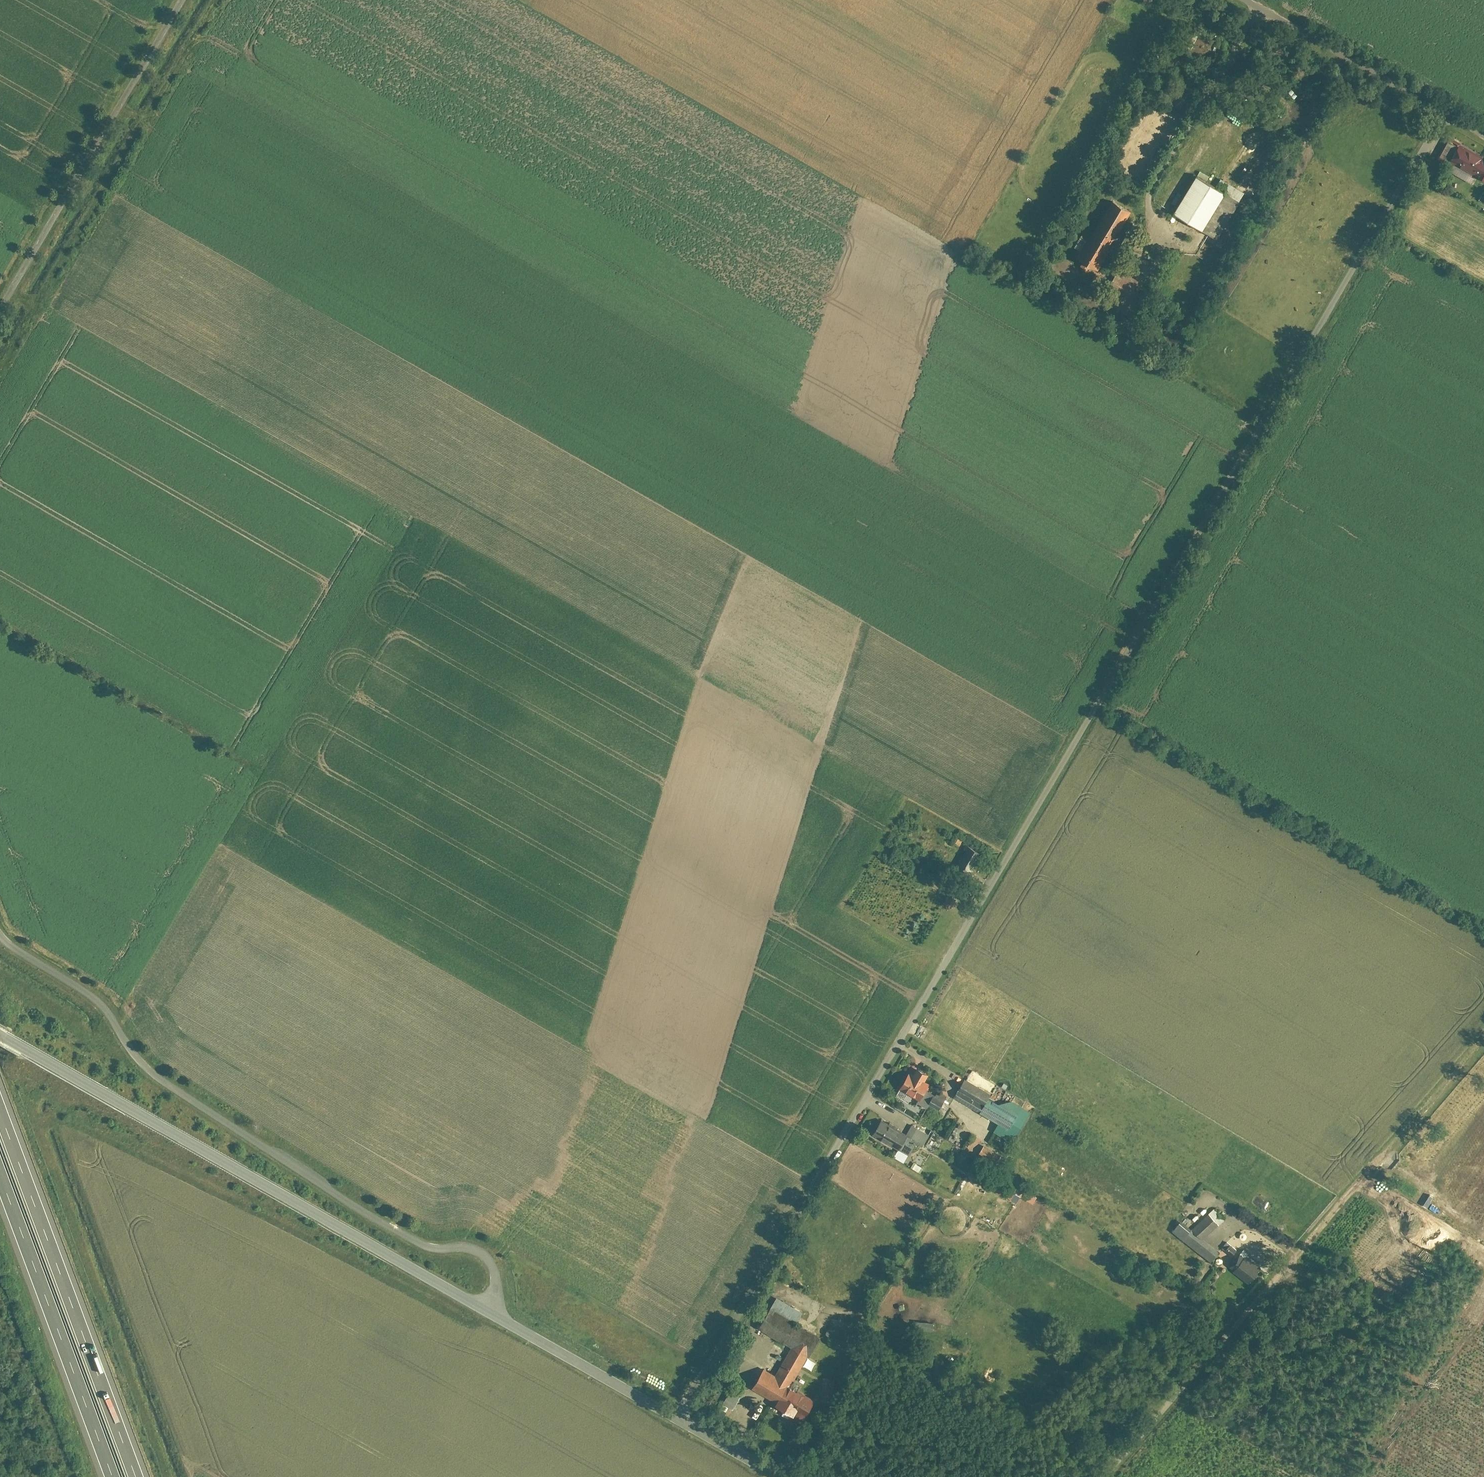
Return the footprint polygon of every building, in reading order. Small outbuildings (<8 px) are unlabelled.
[(1462,146),(1453,163),(1483,179),(1483,158),(1462,146)] [(1199,178),(1176,216),(1203,233),(1227,195),(1199,178)] [(1079,261),(1100,273),(1135,214),(1114,202),(1079,261)] [(958,868),(969,875),(979,858),(977,856),(979,853),(967,846),(964,850),(967,852),(958,868)] [(950,894),(946,905),(952,907),(956,896),(950,894)] [(916,1067),(911,1075),(923,1081),(927,1073),(916,1067)] [(907,1072),(899,1088),(918,1099),(924,1088),(927,1084),(923,1081),(911,1075),(907,1072)] [(964,1078),(954,1097),(998,1122),(993,1131),(1011,1141),(1028,1110),(1005,1097),(1004,1100),(964,1078)] [(917,1101),(926,1107),(928,1103),(934,1094),(924,1088),(918,1099),(917,1101)] [(944,1101),(947,1096),(936,1089),(934,1094),(928,1103),(939,1110),(944,1101)] [(945,1113),(950,1105),(944,1101),(939,1110),(945,1113)] [(906,1133),(881,1119),(872,1134),(898,1149),(906,1133)] [(906,1133),(898,1149),(910,1156),(917,1143),(923,1146),(930,1134),(912,1124),(906,1133)] [(953,1139),(962,1144),(969,1134),(960,1128),(953,1139)] [(980,1156),(997,1167),(1004,1155),(987,1144),(980,1156)] [(1020,1196),(1009,1190),(1005,1197),(1015,1203),(1020,1196)] [(1427,1193),(1422,1204),(1431,1208),(1436,1197),(1427,1193)] [(1173,1232),(1212,1262),(1218,1254),(1202,1240),(1224,1220),(1214,1210),(1192,1230),(1181,1222),(1173,1232)] [(1222,1249),(1232,1256),(1236,1250),(1227,1243),(1222,1249)] [(1234,1272),(1248,1283),(1259,1269),(1245,1258),(1240,1254),(1235,1257),(1231,1261),(1230,1267),(1235,1271),(1234,1272)] [(769,1308),(794,1323),(801,1311),(776,1296),(769,1308)] [(769,1308),(758,1327),(791,1346),(806,1355),(810,1357),(821,1338),(794,1323),(769,1308)] [(919,1330),(935,1331),(936,1322),(919,1322),(919,1330)] [(806,1355),(791,1346),(774,1375),(789,1384),(806,1355)] [(763,1369),(752,1388),(773,1400),(771,1403),(776,1406),(788,1387),(789,1384),(774,1375),(763,1369)] [(805,1416),(813,1401),(788,1387),(776,1406),(791,1414),(794,1409),(805,1416)]
